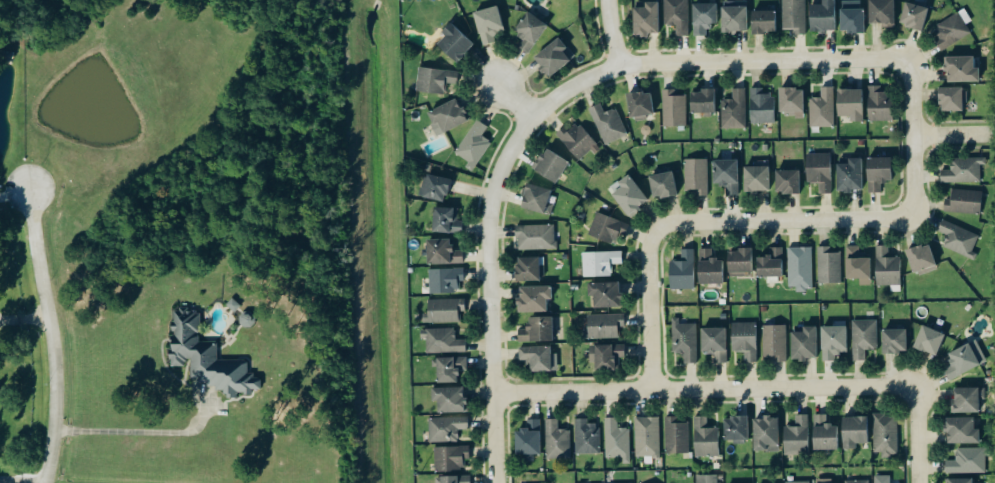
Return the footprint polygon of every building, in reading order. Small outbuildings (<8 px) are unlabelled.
[(690,36),(689,0),(664,0),(664,26),(677,25),(677,36),(690,36)] [(806,0),(783,0),(783,30),(793,30),(793,34),(806,34),(806,0)] [(810,4),(809,30),(836,31),(836,0),(822,0),(822,4),(810,4)] [(883,22),(883,27),(895,27),(895,0),(870,0),(869,22),(883,22)] [(633,36),(648,36),(648,33),(659,32),(659,1),(645,2),(645,7),(633,7),(633,36)] [(747,31),(747,1),(722,1),(722,32),(747,31)] [(864,1),(841,1),(841,32),(864,32),(864,1)] [(929,8),(906,1),(899,24),(922,30),(929,8)] [(718,23),(717,3),(693,4),(694,36),(710,35),(709,24),(718,23)] [(505,31),(498,5),(474,12),(483,45),(497,41),(495,34),(505,31)] [(943,49),(972,35),(967,24),(972,21),(966,9),(932,26),(943,49)] [(752,33),(777,33),(776,10),(752,11),(752,33)] [(518,46),(528,53),(548,25),(528,11),(514,31),(524,38),(518,46)] [(474,44),(450,22),(441,32),(446,36),(437,45),(457,63),(474,44)] [(550,78),(575,56),(559,36),(534,58),(550,78)] [(980,81),(979,67),(974,67),(974,55),(947,56),(947,82),(980,81)] [(417,91),(446,95),(447,83),(458,85),(460,72),(420,67),(417,91)] [(882,86),(868,86),(869,121),(892,120),(892,92),(882,92),(882,86)] [(750,88),(751,123),(775,123),(774,93),(763,94),(763,87),(750,88)] [(821,98),(810,98),(810,127),(835,126),(834,87),(821,87),(821,98)] [(939,88),(940,111),(963,111),(963,103),(968,103),(967,87),(939,88)] [(746,88),(733,89),(733,99),(721,99),(722,129),(746,128),(746,88)] [(779,115),(804,115),(804,88),(780,88),(779,115)] [(687,126),(686,95),(676,95),(676,89),(663,90),(663,127),(687,126)] [(863,89),(837,89),(838,116),(851,116),(851,122),(863,121),(863,89)] [(715,90),(690,90),(691,113),(715,113),(715,90)] [(654,117),(652,91),(627,94),(630,119),(654,117)] [(427,111),(436,135),(469,123),(463,106),(460,107),(457,100),(427,111)] [(605,113),(601,103),(589,108),(605,145),(628,135),(617,108),(605,113)] [(489,127),(476,119),(454,155),(475,168),(492,142),(483,136),(489,127)] [(599,146),(578,123),(568,131),(564,127),(556,134),(581,162),(599,146)] [(568,160),(544,149),(534,172),(558,183),(568,160)] [(831,153),(806,154),(807,183),(819,182),(820,193),(832,193),(831,153)] [(891,157),(867,158),(868,193),(883,192),(882,181),(892,181),(891,157)] [(941,183),(981,182),(981,165),(987,164),(986,157),(951,158),(951,169),(941,169),(941,183)] [(837,163),(837,190),(863,190),(862,158),(848,158),(848,163),(837,163)] [(708,159),(685,159),(686,189),(697,189),(697,196),(709,195),(708,159)] [(739,159),(713,160),(714,185),(726,185),(726,194),(739,194),(739,159)] [(757,166),(744,166),(745,192),(770,191),(769,161),(757,161),(757,166)] [(800,170),(775,170),(776,194),(801,193),(800,170)] [(649,175),(652,198),(677,196),(674,172),(649,175)] [(446,202),(450,179),(425,174),(420,197),(446,202)] [(650,202),(629,174),(617,183),(621,188),(612,194),(629,217),(650,202)] [(552,191),(527,183),(520,206),(551,216),(554,204),(548,202),(552,191)] [(945,212),(982,213),(982,191),(952,190),(951,199),(946,199),(945,212)] [(462,233),(463,221),(458,221),(458,208),(433,207),(433,232),(462,233)] [(628,224),(597,212),(589,234),(620,246),(628,224)] [(972,259),(982,236),(944,220),(939,231),(948,235),(943,246),(972,259)] [(517,251),(557,249),(556,224),(516,226),(517,251)] [(427,264),(464,263),(463,250),(452,251),(451,239),(427,239),(427,264)] [(915,276),(938,268),(929,243),(906,251),(915,276)] [(819,283),(842,283),(841,253),(831,253),(831,246),(818,246),(819,283)] [(847,278),(871,279),(871,255),(860,255),(860,246),(847,246),(847,278)] [(877,286),(902,285),(901,257),(890,258),(889,246),(876,246),(877,286)] [(784,247),(772,247),(772,256),(758,256),(758,276),(783,276),(784,247)] [(788,247),(789,290),(813,289),(813,247),(788,247)] [(694,249),(682,249),(682,261),(671,261),(671,289),(695,289),(694,249)] [(699,284),(724,284),(724,259),(713,259),(713,249),(699,249),(699,284)] [(728,250),(729,276),(744,275),(743,272),(753,272),(752,249),(728,250)] [(584,252),(584,276),(613,276),(613,264),(623,264),(623,252),(584,252)] [(516,281),(545,280),(545,257),(516,257),(516,281)] [(460,292),(460,281),(465,281),(464,268),(430,269),(430,293),(460,292)] [(589,296),(594,296),(594,308),(621,307),(620,282),(588,283),(589,296)] [(547,312),(547,299),(552,299),(552,286),(520,287),(520,297),(517,297),(517,312),(547,312)] [(241,304),(231,298),(227,306),(236,312),(241,304)] [(466,312),(465,299),(428,300),(428,314),(422,314),(422,324),(461,323),(461,312),(466,312)] [(170,366),(184,366),(190,376),(222,390),(225,390),(225,397),(236,398),(238,394),(251,394),(253,390),(261,390),(261,379),(247,373),(248,360),(217,360),(218,342),(199,341),(200,314),(188,309),(174,309),(174,319),(172,322),(172,334),(171,338),(170,351),(170,366)] [(238,321),(250,329),(257,318),(245,311),(238,321)] [(588,339),(621,338),(621,328),(626,328),(625,314),(587,315),(588,339)] [(519,342),(554,341),(553,317),(529,317),(529,328),(518,328),(519,342)] [(697,323),(680,324),(680,318),(672,318),(673,353),(685,353),(685,363),(697,363),(697,323)] [(878,320),(853,321),(853,361),(866,360),(866,350),(878,350),(878,320)] [(756,322),(732,323),(732,352),(745,352),(745,363),(758,363),(756,322)] [(787,361),(787,325),(763,325),(764,361),(787,361)] [(937,356),(945,334),(923,325),(914,348),(937,356)] [(792,361),(806,360),(806,358),(817,358),(817,326),(803,326),(803,332),(792,332),(792,361)] [(822,361),(839,361),(839,352),(847,352),(847,326),(822,326),(822,361)] [(467,352),(467,339),(456,340),(456,328),(424,329),(425,353),(467,352)] [(726,328),(701,328),(702,354),(713,353),(713,363),(727,363),(726,328)] [(883,330),(883,353),(907,353),(907,329),(883,330)] [(988,361),(976,339),(947,355),(953,365),(945,369),(951,381),(988,361)] [(619,370),(619,358),(626,358),(626,345),(592,344),(592,370),(619,370)] [(552,371),(551,346),(519,347),(520,363),(530,362),(530,372),(552,371)] [(467,358),(436,358),(437,383),(459,383),(459,371),(468,371),(467,358)] [(438,413),(466,412),(465,387),(432,388),(432,401),(437,401),(438,413)] [(986,388),(954,388),(954,413),(981,413),(981,400),(986,400),(986,388)] [(838,450),(837,424),(827,425),(826,414),(813,415),(814,450),(838,450)] [(899,456),(898,414),(874,414),(874,453),(882,452),(882,456),(899,456)] [(809,454),(809,415),(796,415),(796,427),(784,427),(785,455),(809,454)] [(754,419),(754,451),(779,451),(779,416),(762,417),(763,419),(754,419)] [(430,442),(459,442),(459,429),(470,429),(469,417),(430,417),(430,442)] [(660,417),(636,418),(636,457),(660,457),(660,417)] [(690,453),(689,423),(678,423),(678,417),(666,417),(666,454),(690,453)] [(708,417),(695,417),(695,457),(720,456),(719,428),(708,428),(708,417)] [(749,442),(748,417),(724,417),(725,442),(749,442)] [(868,417),(842,418),(843,450),(858,449),(858,444),(869,443),(868,417)] [(975,417),(945,418),(945,433),(948,433),(948,444),(981,443),(980,429),(975,429),(975,417)] [(606,458),(623,458),(623,464),(631,464),(630,428),(619,428),(618,418),(606,418),(606,458)] [(541,419),(527,419),(527,430),(516,430),(515,455),(525,455),(525,461),(534,461),(534,454),(541,454),(541,419)] [(600,423),(589,424),(589,419),(576,419),(577,454),(601,453),(600,423)] [(571,459),(571,430),(559,430),(559,420),(547,420),(546,459),(571,459)] [(436,472),(467,471),(466,461),(471,461),(470,446),(435,447),(436,472)] [(986,448),(957,448),(957,460),(947,461),(947,473),(987,473),(986,448)] [(697,475),(697,482),(720,482),(720,475),(697,475)]
